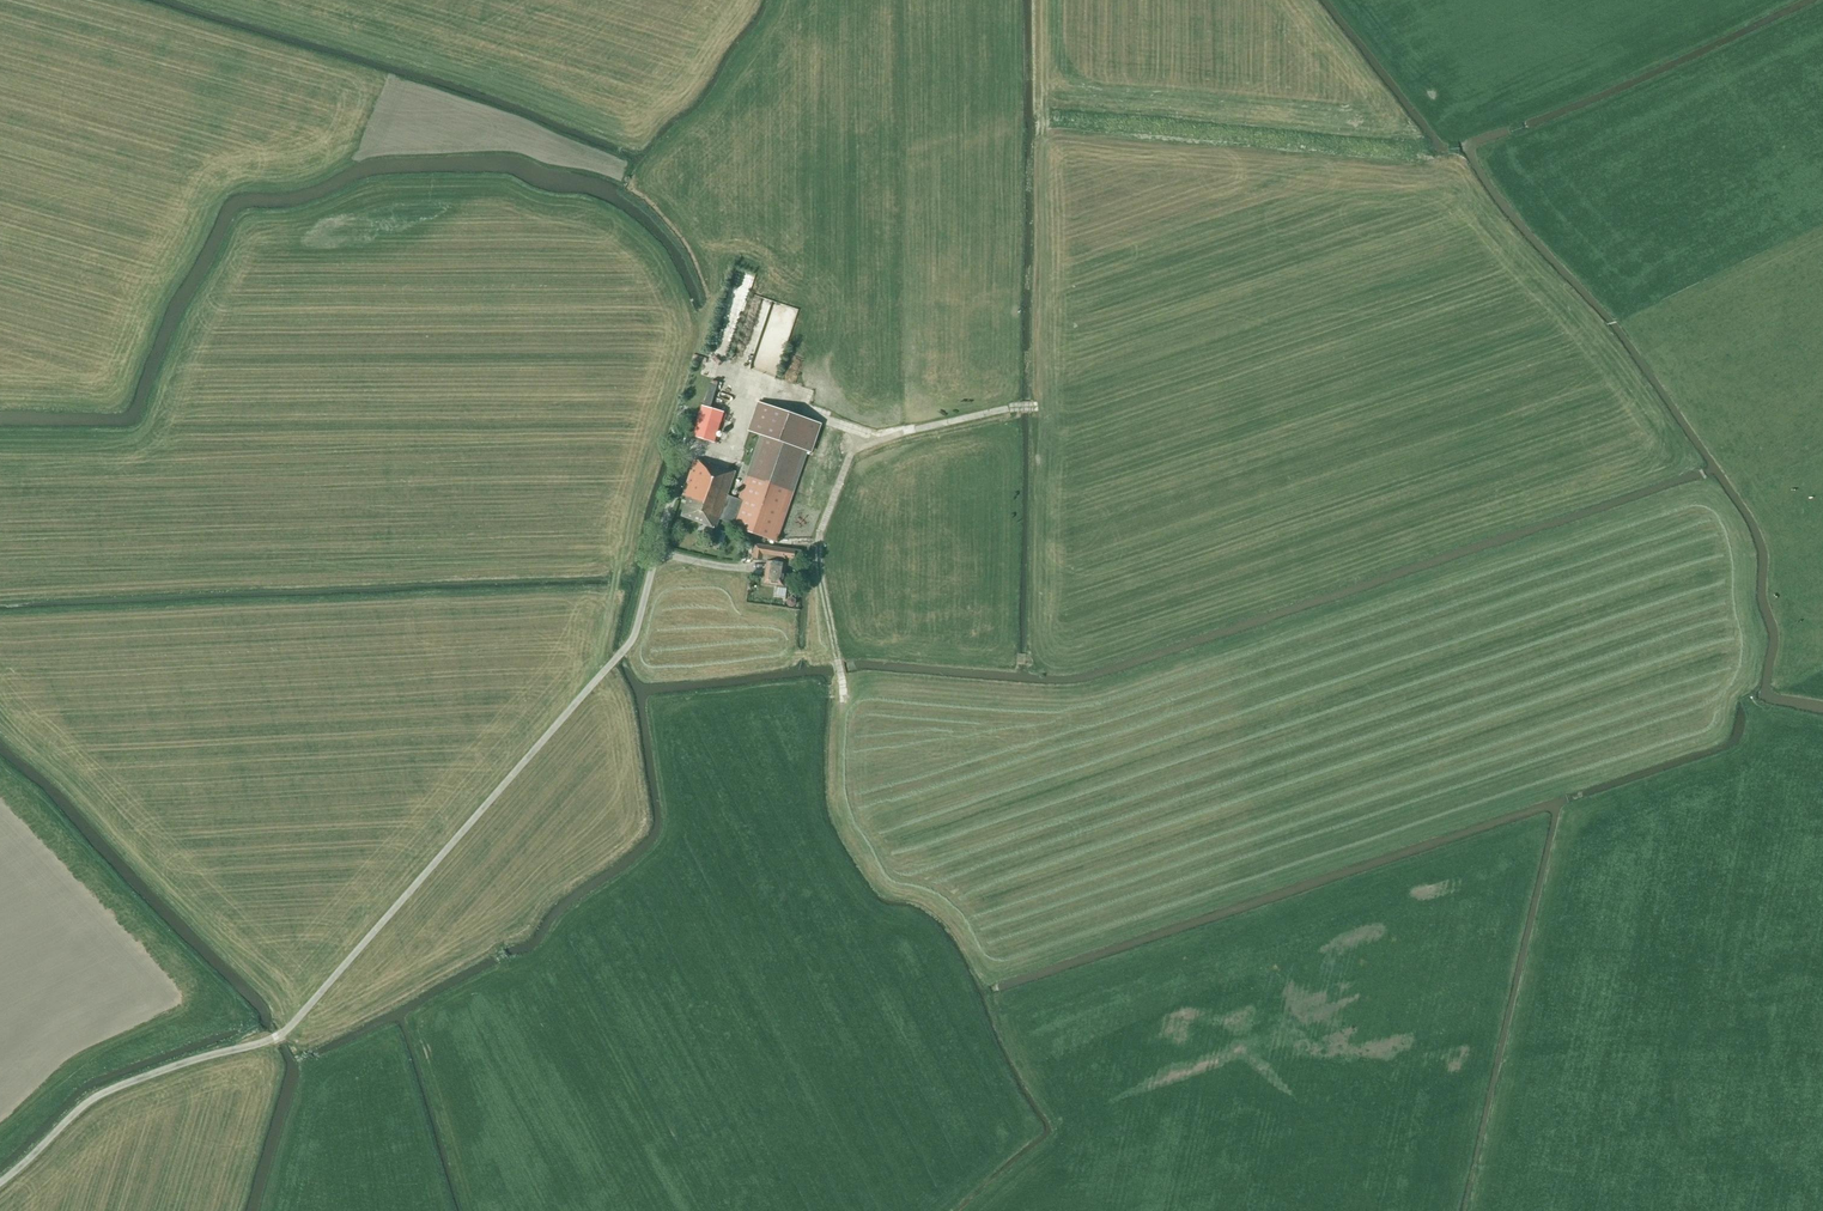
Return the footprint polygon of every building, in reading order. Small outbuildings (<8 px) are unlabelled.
[(784,356),(798,308),(759,296),(755,310),(746,307),(738,333),(748,336),(744,350),(758,354),(757,357),(760,358),(762,350),(784,356)] [(686,422),(692,424),(699,403),(693,401),(686,422)] [(761,435),(738,499),(727,496),(735,472),(709,462),(708,465),(695,460),(682,496),(688,498),(681,517),(716,529),(719,519),(730,523),(730,526),(776,542),(808,452),(811,453),(821,424),(757,402),(747,431),(761,435)] [(693,436),(719,444),(721,439),(716,438),(723,412),(702,406),(693,436)] [(762,559),(762,561),(767,561),(764,583),(783,586),(786,566),(793,567),(796,550),(793,550),(755,545),(753,558),(762,559)] [(787,601),(786,604),(788,605),(791,607),(795,605),(796,600),(795,600),(792,597),(787,599),(787,601)]
